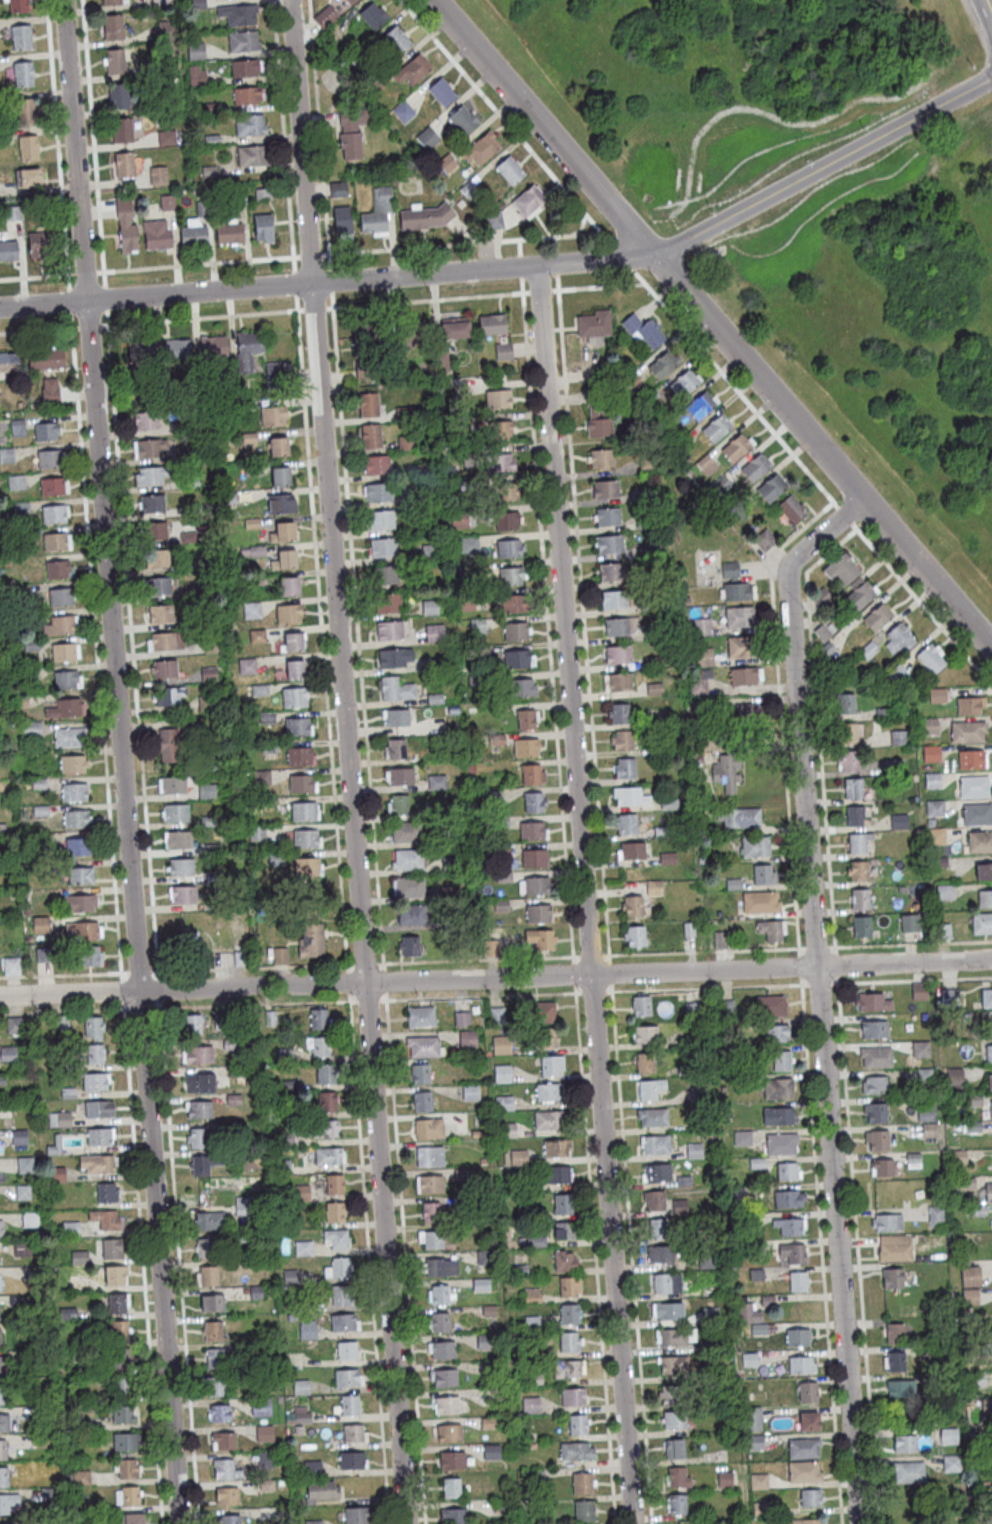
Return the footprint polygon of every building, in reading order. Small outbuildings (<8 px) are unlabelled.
[(10,16),(9,0),(27,0),(28,15),(10,16)] [(102,8),(101,0),(119,0),(120,7),(102,8)] [(152,9),(151,0),(170,0),(170,7),(152,9)] [(184,11),(183,0),(204,0),(205,10),(184,11)] [(349,9),(342,0),(360,0),(349,9)] [(376,11),(379,9),(388,20),(373,34),(358,16),(371,5),(376,11)] [(253,17),(254,27),(227,29),(226,19),(216,20),(215,10),(256,7),(257,16),(253,17)] [(322,34),(312,21),(328,8),(339,20),(322,34)] [(104,42),(102,18),(120,16),(122,41),(104,42)] [(157,23),(172,22),(174,43),(159,44),(157,23)] [(11,27),(29,26),(31,52),(13,54),(11,27)] [(394,27),(412,48),(398,59),(381,39),(394,27)] [(229,56),(227,35),(256,33),(257,44),(259,44),(260,53),(229,56)] [(203,45),(205,61),(188,62),(187,46),(203,45)] [(354,69),(347,60),(359,50),(366,59),(354,69)] [(104,52),(124,51),(126,75),(106,77),(104,52)] [(418,55),(432,71),(411,89),(404,81),(397,87),(390,78),(418,55)] [(258,61),(259,76),(256,76),(256,79),(232,81),(230,64),(258,61)] [(13,65),(31,64),(33,89),(15,90),(13,65)] [(200,72),(204,72),(206,87),(189,89),(188,68),(199,67),(200,72)] [(440,80),(457,99),(443,111),(427,91),(440,80)] [(112,106),(110,107),(109,95),(111,95),(110,87),(127,86),(129,112),(112,113),(112,106)] [(260,89),(261,104),(258,104),(258,107),(234,109),(232,91),(260,89)] [(15,102),(33,101),(35,126),(16,127),(15,102)] [(404,102),(415,116),(403,126),(391,112),(404,102)] [(204,106),(220,104),(221,116),(205,117),(204,106)] [(463,139),(457,132),(452,136),(446,130),(451,125),(446,120),(461,107),(468,115),(469,114),(479,125),(463,139)] [(356,111),(366,110),(367,126),(356,127),(357,133),(340,134),(338,109),(356,108),(356,111)] [(234,119),(262,116),(263,128),(266,128),(267,137),(235,140),(234,119)] [(131,145),(114,146),(112,122),(130,121),(131,145)] [(428,128),(439,142),(426,153),(414,139),(428,128)] [(11,141),(0,142),(0,131),(10,130),(11,141)] [(157,133),(174,132),(175,147),(158,148),(157,133)] [(492,141),(500,150),(479,168),(472,160),(467,165),(460,157),(488,133),(494,140),(492,141)] [(359,134),(361,161),(343,162),(340,136),(359,134)] [(218,136),(219,147),(204,148),(204,138),(218,136)] [(19,139),(37,138),(39,164),(20,165),(19,139)] [(235,150),(263,148),(264,169),(237,171),(235,150)] [(132,155),(134,179),(115,181),(114,156),(132,155)] [(447,155),(457,166),(446,176),(436,165),(447,155)] [(494,170),(507,159),(524,178),(511,190),(494,170)] [(216,168),(216,178),(202,179),(201,169),(216,168)] [(149,170),(165,169),(167,187),(150,188),(149,170)] [(19,174),(38,173),(39,191),(20,192),(19,174)] [(459,191),(469,182),(479,193),(468,202),(459,191)] [(329,185),(346,184),(347,199),(330,200),(329,185)] [(372,235),(360,236),(358,216),(373,215),(371,189),(390,188),(393,214),(385,215),(387,234),(387,238),(372,240),(372,235)] [(510,205),(534,188),(546,204),(522,221),(510,205)] [(255,191),(270,189),(271,200),(256,201),(255,191)] [(245,192),(246,207),(236,208),(234,193),(245,192)] [(160,197),(173,196),(174,212),(161,213),(160,197)] [(129,221),(129,228),(136,228),(138,253),(128,254),(129,257),(120,258),(118,229),(118,222),(116,222),(114,200),(129,198),(131,221),(129,221)] [(460,200),(465,206),(460,210),(455,204),(460,200)] [(195,204),(209,203),(210,219),(196,220),(195,204)] [(436,211),(443,204),(456,218),(443,229),(399,232),(398,214),(436,211)] [(4,209),(20,208),(21,223),(5,224),(4,209)] [(337,236),(334,236),(331,210),(349,209),(352,237),(338,239),(337,236)] [(484,213),(487,228),(503,225),(500,210),(484,213)] [(273,246),(264,246),(263,243),(255,244),(253,219),(270,217),(273,246)] [(166,232),(169,232),(171,251),(144,253),(142,225),(165,223),(166,232)] [(215,228),(241,226),(243,246),(217,248),(215,228)] [(179,231),(206,228),(207,248),(181,250),(179,231)] [(27,236),(44,235),(46,262),(29,264),(27,236)] [(18,264),(0,265),(0,245),(16,244),(18,264)] [(576,319),(593,318),(593,314),(609,313),(610,338),(577,340),(576,319)] [(633,316),(642,327),(630,338),(620,326),(633,316)] [(477,320),(504,318),(506,337),(479,339),(477,320)] [(440,323),(468,321),(469,342),(441,344),(440,323)] [(653,353),(636,334),(650,322),(666,341),(653,353)] [(422,325),(423,342),(398,344),(396,327),(422,325)] [(352,330),(379,328),(380,347),(354,349),(352,330)] [(263,336),(264,356),(251,357),(252,375),(237,376),(234,338),(263,336)] [(199,341),(226,340),(226,358),(200,359),(199,341)] [(162,343),(190,341),(191,360),(163,362),(162,343)] [(127,347),(153,345),(155,364),(128,366),(127,347)] [(494,346),(511,345),(512,361),(495,362),(494,346)] [(27,354),(62,351),(63,371),(28,374),(27,354)] [(676,357),(682,363),(659,383),(647,370),(668,351),(674,358),(676,357)] [(432,354),(446,353),(448,373),(433,375),(432,354)] [(17,375),(0,376),(0,356),(16,355),(17,375)] [(387,359),(402,358),(403,372),(388,373),(387,359)] [(354,364),(375,362),(376,380),(356,382),(354,364)] [(264,366),(279,364),(280,384),(265,385),(264,366)] [(679,401),(668,389),(688,372),(699,384),(679,401)] [(633,374),(642,385),(632,393),(623,382),(633,374)] [(159,380),(170,380),(170,394),(160,395),(159,380)] [(41,392),(43,392),(42,383),(55,382),(56,391),(58,390),(59,405),(42,407),(41,392)] [(128,384),(145,383),(146,397),(129,398),(128,384)] [(453,388),(468,387),(469,397),(454,398),(453,388)] [(599,421),(611,420),(613,438),(589,440),(587,422),(589,422),(589,409),(587,409),(586,391),(602,390),(603,408),(598,408),(599,421)] [(653,391),(659,398),(647,408),(641,401),(653,391)] [(485,394),(509,392),(511,411),(486,413),(485,394)] [(696,424),(685,410),(705,393),(716,407),(696,424)] [(377,396),(378,420),(360,421),(359,397),(377,396)] [(249,404),(250,414),(234,415),(233,405),(249,404)] [(259,411),(285,409),(286,422),(284,422),(285,429),(261,431),(259,411)] [(395,409),(411,409),(412,421),(396,422),(395,409)] [(133,418),(157,416),(158,432),(134,433),(133,418)] [(712,447),(701,433),(720,416),(732,429),(712,447)] [(471,428),(455,429),(455,419),(470,418),(471,428)] [(23,422),(24,438),(11,439),(10,423),(23,422)] [(488,426),(510,424),(512,442),(489,444),(488,426)] [(55,438),(55,443),(34,445),(33,427),(57,426),(58,438),(55,438)] [(361,428),(379,427),(381,451),(363,452),(361,428)] [(255,435),(256,445),(242,446),(242,436),(255,435)] [(731,467),(719,453),(740,435),(752,449),(731,467)] [(683,438),(690,446),(679,456),(672,447),(683,438)] [(398,439),(411,439),(412,452),(398,453),(398,439)] [(135,444),(158,443),(166,442),(166,452),(159,453),(159,460),(136,462),(135,444)] [(268,444),(286,442),(287,460),(269,462),(268,444)] [(478,449),(480,466),(463,468),(461,450),(478,449)] [(14,465),(0,466),(0,451),(13,450),(14,465)] [(590,454),(613,452),(614,470),(591,472),(590,454)] [(36,455),(59,453),(60,471),(38,472),(36,455)] [(173,454),(187,453),(188,463),(173,464),(173,454)] [(707,455),(719,469),(706,479),(694,465),(707,455)] [(511,462),(514,462),(515,475),(485,476),(484,458),(511,456),(511,462)] [(751,487),(740,474),(760,456),(772,470),(751,487)] [(388,458),(389,477),(365,478),(364,460),(388,458)] [(640,460),(654,459),(655,473),(641,474),(640,460)] [(415,466),(431,465),(432,478),(416,479),(415,466)] [(243,470),(260,468),(260,478),(244,480),(243,470)] [(161,480),(162,487),(135,489),(134,478),(137,477),(137,471),(168,469),(169,480),(161,480)] [(270,474),(288,472),(289,491),(271,492),(270,474)] [(767,508),(755,494),(776,477),(787,490),(767,508)] [(6,479),(24,478),(25,491),(7,492),(6,479)] [(184,479),(197,478),(198,489),(184,490),(184,479)] [(724,478),(731,486),(720,495),(713,487),(724,478)] [(472,480),(473,491),(459,492),(458,481),(472,480)] [(39,482),(63,481),(64,498),(40,500),(39,482)] [(593,485),(617,484),(619,500),(594,502),(593,485)] [(517,486),(518,503),(492,505),(491,487),(517,486)] [(364,488),(391,487),(392,504),(365,505),(364,488)] [(639,490),(655,489),(656,502),(640,503),(639,490)] [(236,494),(237,506),(221,507),(220,496),(236,494)] [(404,496),(419,495),(419,506),(405,507),(404,496)] [(268,519),(267,499),(291,497),(292,504),(295,503),(296,517),(268,519)] [(140,499),(163,498),(164,515),(141,517),(140,499)] [(790,499),(806,518),(793,529),(776,510),(790,499)] [(739,524),(734,517),(731,520),(726,514),(739,503),(750,515),(739,524)] [(13,505),(28,504),(29,514),(14,515),(13,505)] [(41,510),(64,508),(65,526),(42,527),(41,510)] [(619,510),(620,529),(597,531),(595,512),(619,510)] [(392,513),(394,533),(369,534),(367,515),(392,513)] [(449,514),(467,513),(468,529),(450,530),(449,514)] [(516,527),(516,533),(496,534),(495,516),(518,515),(518,527),(516,527)] [(259,522),(260,531),(244,532),(243,523),(259,522)] [(141,527),(165,525),(166,542),(142,544),(141,527)] [(274,529),(292,528),(294,546),(276,547),(276,546),(269,546),(269,537),(275,536),(274,529)] [(764,555),(752,541),(764,530),(777,544),(764,555)] [(181,536),(195,535),(196,545),(181,546),(181,536)] [(42,537),(65,536),(66,553),(43,555),(42,537)] [(477,538),(478,553),(460,554),(459,539),(477,538)] [(596,540),(622,539),(623,556),(598,558),(596,540)] [(369,543),(395,541),(396,559),(370,561),(369,543)] [(520,555),(520,561),(497,562),(496,544),(519,543),(519,548),(523,548),(524,555),(520,555)] [(421,546),(437,545),(438,560),(422,561),(421,546)] [(643,547),(660,546),(661,557),(644,558),(643,547)] [(249,549),(264,548),(265,559),(250,561),(249,549)] [(842,551),(850,558),(849,561),(858,571),(840,586),(833,578),(830,581),(819,570),(827,563),(842,551)] [(168,553),(169,570),(147,572),(146,555),(168,553)] [(276,557),(294,555),(296,573),(277,575),(276,557)] [(198,562),(210,561),(211,569),(198,570),(198,562)] [(68,563),(69,575),(67,575),(67,581),(45,582),(44,565),(68,563)] [(621,565),(622,584),(600,585),(598,567),(621,565)] [(722,586),(730,585),(730,580),(722,581),(721,566),(738,566),(738,580),(736,580),(737,585),(750,585),(750,601),(723,602),(722,586)] [(397,568),(398,586),(373,588),(372,569),(397,568)] [(522,570),(523,582),(520,583),(520,588),(499,589),(498,571),(522,570)] [(843,596),(851,589),(847,584),(857,576),(861,580),(863,579),(871,588),(870,589),(874,593),(854,610),(843,596)] [(143,582),(169,580),(170,597),(144,599),(143,582)] [(279,584),(297,583),(298,600),(280,602),(279,584)] [(198,587),(213,585),(214,600),(199,601),(198,587)] [(9,590),(23,589),(24,604),(10,605),(9,590)] [(48,593),(72,591),(73,608),(49,609),(48,593)] [(601,596),(625,594),(626,611),(602,613),(601,596)] [(472,595),(473,612),(458,613),(457,596),(472,595)] [(373,598),(399,596),(400,615),(375,617),(373,598)] [(500,599),(521,597),(521,599),(525,599),(526,612),(522,613),(522,615),(501,616),(500,599)] [(859,618),(871,632),(891,615),(879,601),(859,618)] [(641,604),(656,603),(657,613),(642,615),(641,604)] [(421,605),(437,604),(438,616),(422,617),(421,605)] [(259,606),(261,621),(243,622),(242,607),(259,606)] [(724,608),(751,607),(752,627),(725,628),(724,608)] [(148,610),(171,608),(173,624),(149,626),(148,610)] [(276,630),(274,610),(300,608),(301,620),(299,620),(300,628),(276,630)] [(27,615),(27,627),(11,628),(10,616),(27,615)] [(74,636),(42,638),(41,628),(50,627),(49,620),(73,619),(74,636)] [(707,619),(708,636),(693,636),(692,619),(707,619)] [(483,620),(484,635),(470,636),(469,620),(483,620)] [(627,621),(628,639),(605,641),(604,623),(627,621)] [(884,633),(898,622),(901,625),(903,624),(907,629),(905,631),(914,641),(900,654),(896,648),(889,655),(881,645),(888,639),(884,633)] [(811,630),(821,642),(830,635),(820,623),(811,630)] [(401,624),(402,643),(377,645),(376,626),(401,624)] [(824,626),(829,633),(833,630),(828,624),(824,626)] [(503,626),(526,625),(527,643),(504,645),(503,626)] [(424,627),(443,626),(444,644),(425,645),(424,627)] [(249,634),(264,633),(265,645),(249,646),(249,634)] [(150,638),(174,636),(175,651),(152,653),(150,638)] [(725,638),(753,637),(754,647),(757,646),(757,655),(754,655),(754,658),(726,659),(725,638)] [(283,640),(300,639),(302,657),(284,658),(283,640)] [(203,642),(219,640),(220,654),(204,655),(203,642)] [(856,651),(864,661),(877,650),(869,640),(856,651)] [(816,649),(822,658),(834,649),(827,641),(816,649)] [(38,642),(39,652),(22,653),(22,642),(38,642)] [(913,655),(927,642),(932,646),(934,645),(941,653),(938,656),(943,663),(929,675),(913,655)] [(50,647),(74,646),(75,663),(51,664),(50,647)] [(605,651),(630,649),(631,666),(606,668),(605,651)] [(694,650),(712,649),(712,666),(694,667),(694,650)] [(403,665),(404,672),(379,673),(378,655),(411,652),(412,664),(403,665)] [(503,654),(528,653),(529,671),(504,672),(503,654)] [(659,656),(659,666),(644,667),(643,658),(659,656)] [(428,660),(442,659),(443,671),(429,672),(428,660)] [(238,661),(255,661),(255,676),(238,677),(238,661)] [(152,665),(176,662),(177,680),(154,683),(152,665)] [(884,674),(897,663),(906,674),(894,685),(884,674)] [(302,666),(303,682),(286,683),(285,668),(302,666)] [(728,669),(756,668),(757,679),(750,679),(751,685),(729,686),(728,669)] [(200,669),(215,669),(216,682),(201,682),(200,669)] [(36,670),(36,679),(22,679),(22,670),(36,670)] [(77,674),(77,684),(75,684),(75,691),(54,692),(53,675),(77,674)] [(609,693),(607,676),(629,674),(630,692),(609,693)] [(484,675),(484,688),(468,689),(468,676),(484,675)] [(379,681),(399,680),(399,687),(414,687),(415,702),(381,704),(379,681)] [(704,680),(705,694),(689,695),(688,681),(704,680)] [(508,683),(531,681),(531,688),(536,688),(536,700),(509,702),(508,683)] [(645,684),(660,682),(661,694),(646,695),(645,684)] [(268,687),(268,698),(251,698),(250,687),(268,687)] [(178,699),(179,707),(155,710),(153,692),(185,688),(186,698),(178,699)] [(927,689),(927,703),(944,702),(943,688),(927,689)] [(281,692),(306,691),(306,712),(281,712),(281,692)] [(834,693),(852,693),(853,713),(835,713),(835,706),(831,706),(830,700),(834,700),(834,693)] [(426,697),(442,696),(442,706),(427,707),(426,697)] [(953,697),(983,696),(983,706),(978,706),(978,713),(955,713),(953,697)] [(198,698),(215,697),(215,712),(198,713),(198,698)] [(690,701),(706,701),(706,712),(690,712),(690,701)] [(56,710),(56,702),(80,702),(81,719),(44,720),(44,711),(56,710)] [(609,703),(628,703),(628,724),(610,725),(609,703)] [(759,708),(763,708),(763,719),(735,720),(734,704),(759,703),(759,708)] [(874,709),(874,718),(891,718),(890,709),(874,709)] [(384,714),(408,712),(409,730),(386,731),(384,714)] [(517,733),(516,714),(533,713),(534,732),(517,733)] [(259,714),(274,714),(274,724),(259,725),(259,714)] [(919,719),(935,718),(935,735),(919,736),(919,719)] [(174,721),(192,719),(193,737),(177,738),(180,765),(159,767),(156,733),(175,732),(174,721)] [(284,721),(308,720),(309,739),(284,740),(284,721)] [(948,722),(984,721),(984,732),(980,732),(981,741),(949,743),(948,722)] [(835,722),(836,742),(855,742),(854,722),(835,722)] [(40,723),(40,739),(21,740),(20,724),(40,723)] [(614,736),(613,730),(631,729),(631,752),(612,752),(612,744),(609,744),(608,736),(614,736)] [(85,731),(85,742),(82,742),(83,749),(54,750),(53,732),(85,731)] [(888,731),(889,745),(905,745),(904,731),(888,731)] [(693,734),(710,733),(710,750),(694,750),(693,734)] [(488,737),(503,736),(504,748),(489,749),(488,737)] [(512,744),(536,742),(537,760),(513,762),(512,744)] [(275,744),(275,754),(262,755),(261,744),(275,744)] [(404,744),(404,763),(387,764),(386,744),(404,744)] [(920,747),(921,762),(938,761),(937,746),(920,747)] [(286,751),(310,750),(311,768),(287,769),(286,751)] [(956,751),(956,768),(981,767),(981,750),(956,751)] [(838,751),(855,751),(856,770),(839,770),(839,764),(835,763),(835,757),(839,757),(838,751)] [(738,754),(739,768),(733,768),(734,795),(723,795),(722,783),(711,783),(710,764),(717,764),(717,755),(738,754)] [(614,780),(613,764),(616,764),(615,757),(632,757),(633,779),(614,780)] [(83,772),(84,776),(60,777),(59,759),(83,758),(83,764),(87,764),(87,772),(83,772)] [(882,760),(882,775),(901,775),(900,760),(882,760)] [(522,790),(521,769),(538,768),(539,775),(544,775),(545,788),(522,790)] [(269,772),(270,786),(253,786),(253,772),(269,772)] [(411,772),(412,789),(389,790),(388,773),(411,772)] [(923,774),(923,788),(939,788),(938,773),(923,774)] [(957,777),(958,798),(986,797),(985,783),(987,783),(987,775),(957,777)] [(842,778),(858,776),(859,795),(843,797),(842,778)] [(288,779),(312,778),(312,797),(289,798),(288,779)] [(427,779),(444,778),(445,793),(428,793),(427,779)] [(160,781),(185,780),(185,797),(160,798),(160,781)] [(32,781),(46,781),(46,791),(32,791),(32,781)] [(198,785),(214,785),(214,800),(199,800),(198,785)] [(648,794),(649,805),(639,805),(639,807),(615,807),(615,798),(611,798),(611,787),(638,786),(639,795),(648,794)] [(61,788),(85,787),(86,804),(62,805),(61,788)] [(541,796),(542,817),(524,817),(524,797),(541,796)] [(389,799),(407,798),(408,818),(390,819),(389,799)] [(246,799),(263,799),(263,810),(246,810),(246,799)] [(658,800),(676,799),(676,810),(659,811),(658,800)] [(924,802),(924,816),(942,816),(942,801),(924,802)] [(961,805),(962,826),(991,825),(990,812),(991,812),(990,802),(987,802),(987,803),(961,805)] [(844,806),(844,825),(869,825),(869,819),(862,819),(861,805),(844,806)] [(290,807),(315,806),(316,824),(291,825),(290,807)] [(163,809),(187,807),(188,825),(164,826),(163,809)] [(428,807),(445,807),(446,819),(429,819),(428,807)] [(32,809),(48,808),(48,819),(33,819),(32,809)] [(722,809),(759,808),(759,827),(723,828),(722,809)] [(614,821),(617,821),(617,814),(634,813),(634,836),(618,836),(618,830),(614,830),(614,821)] [(63,815),(86,814),(87,832),(64,833),(63,815)] [(889,816),(890,829),(906,829),(905,815),(889,816)] [(201,818),(215,818),(216,828),(201,828),(201,818)] [(507,820),(506,830),(490,830),(490,820),(507,820)] [(419,826),(420,845),(391,846),(391,827),(419,826)] [(519,826),(543,827),(543,844),(519,844),(519,826)] [(653,828),(669,827),(669,837),(653,838),(653,828)] [(248,828),(264,828),(265,842),(248,843),(248,828)] [(925,829),(925,844),(943,844),(943,828),(925,829)] [(965,832),(991,831),(991,852),(960,853),(959,845),(966,845),(965,832)] [(292,833),(316,832),(317,851),(293,851),(292,833)] [(846,833),(871,833),(871,839),(864,839),(864,852),(847,852),(846,833)] [(166,836),(190,835),(191,852),(167,853),(166,836)] [(740,837),(767,835),(767,857),(741,858),(740,837)] [(32,838),(49,837),(50,850),(32,851),(32,838)] [(65,843),(89,842),(90,859),(66,860),(65,843)] [(620,843),(643,842),(644,861),(620,862),(620,843)] [(204,846),(218,846),(219,856),(204,856),(204,846)] [(508,848),(508,857),(491,858),(490,848),(508,848)] [(393,854),(421,852),(422,872),(394,874),(393,854)] [(658,854),(674,853),(675,865),(658,865),(658,854)] [(521,854),(546,854),(546,871),(521,871),(521,854)] [(268,856),(284,855),(284,867),(268,867),(268,856)] [(930,858),(930,867),(945,867),(945,857),(930,858)] [(848,860),(866,860),(867,881),(848,881),(848,875),(845,875),(845,867),(848,867),(848,860)] [(293,861),(317,861),(318,878),(294,879),(293,861)] [(974,879),(991,879),(991,862),(974,862),(974,879)] [(168,863),(192,863),(193,879),(169,880),(168,863)] [(769,871),(774,871),(774,883),(770,883),(770,886),(753,886),(752,865),(769,864),(769,871)] [(67,872),(93,871),(93,887),(68,888),(67,872)] [(205,874),(221,873),(221,884),(205,885),(205,874)] [(511,874),(511,886),(493,886),(493,874),(511,874)] [(724,880),(740,879),(741,890),(725,890),(724,880)] [(423,880),(424,900),(396,902),(395,881),(423,880)] [(548,886),(551,886),(551,898),(523,898),(523,881),(548,881),(548,886)] [(644,881),(660,881),(660,895),(645,896),(644,881)] [(935,886),(935,900),(951,900),(951,885),(935,886)] [(849,888),(867,889),(868,908),(849,908),(849,902),(846,902),(846,896),(849,895),(849,888)] [(170,891),(195,890),(196,907),(171,908),(170,891)] [(977,907),(991,907),(991,890),(976,891),(977,907)] [(741,913),(741,892),(775,891),(775,901),(778,901),(779,912),(741,913)] [(622,897),(640,895),(642,916),(624,917),(622,897)] [(60,899),(95,898),(96,910),(92,910),(92,915),(60,917),(60,899)] [(507,903),(507,914),(493,914),(493,903),(507,903)] [(425,908),(426,928),(398,929),(397,909),(425,908)] [(526,908),(550,909),(550,926),(526,926),(526,908)] [(970,934),(991,934),(991,912),(970,913),(970,934)] [(898,915),(900,932),(919,931),(918,913),(898,915)] [(851,915),(851,936),(870,936),(869,915),(851,915)] [(32,920),(48,919),(48,937),(33,937),(32,920)] [(779,920),(780,942),(764,942),(764,932),(756,933),(755,921),(779,920)] [(682,923),(692,922),(693,936),(683,937),(682,923)] [(934,925),(935,939),(949,939),(948,924),(934,925)] [(73,934),(65,935),(64,927),(97,925),(97,930),(101,930),(101,942),(73,944),(73,934)] [(643,926),(644,946),(626,947),(625,927),(643,926)] [(298,961),(298,942),(301,942),(301,928),(321,928),(321,961),(298,961)] [(524,930),(552,929),(552,950),(532,951),(532,942),(524,942),(524,930)] [(179,936),(197,936),(198,963),(179,963),(179,959),(176,959),(176,948),(179,948),(179,936)] [(417,938),(418,961),(401,961),(401,954),(397,954),(397,947),(401,946),(400,939),(417,938)] [(482,938),(499,938),(499,955),(482,955),(482,938)] [(287,946),(287,963),(272,963),(272,946),(287,946)] [(233,950),(244,949),(244,964),(233,964),(233,950)] [(97,950),(98,969),(81,970),(80,950),(97,950)] [(35,952),(51,951),(51,965),(35,965),(35,952)] [(2,957),(18,956),(19,973),(3,974),(2,957)] [(910,983),(910,1000),(925,1000),(924,983),(910,983)] [(939,989),(956,989),(957,1007),(940,1007),(939,989)] [(980,1008),(991,1008),(991,989),(979,989),(980,1008)] [(856,992),(881,992),(881,1000),(890,999),(890,1009),(857,1010),(857,1005),(853,1005),(852,999),(856,998),(856,992)] [(630,996),(648,995),(649,1015),(631,1015),(630,996)] [(753,996),(783,996),(785,1015),(755,1016),(753,996)] [(513,1004),(524,1004),(524,1002),(553,1001),(553,1022),(523,1023),(523,1015),(513,1015),(513,1004)] [(717,1001),(731,1001),(732,1017),(718,1018),(717,1001)] [(683,1003),(684,1018),(699,1018),(698,1003),(683,1003)] [(405,1007),(432,1006),(433,1025),(406,1026),(405,1007)] [(488,1007),(488,1025),(503,1024),(502,1007),(488,1007)] [(307,1009),(309,1029),(326,1029),(325,1008),(307,1009)] [(263,1012),(263,1025),(274,1025),(273,1011),(263,1012)] [(453,1012),(453,1025),(469,1025),(468,1011),(453,1012)] [(213,1015),(213,1030),(229,1029),(229,1014),(213,1015)] [(960,1014),(959,1022),(968,1022),(968,1014),(960,1014)] [(54,1016),(54,1031),(69,1030),(69,1024),(67,1024),(67,1015),(54,1016)] [(182,1016),(200,1015),(200,1035),(183,1035),(182,1016)] [(82,1017),(100,1016),(100,1022),(102,1022),(103,1028),(100,1028),(101,1040),(91,1041),(91,1037),(83,1037),(82,1017)] [(5,1020),(5,1034),(22,1033),(21,1019),(5,1020)] [(859,1021),(885,1020),(886,1037),(859,1038),(859,1021)] [(765,1025),(786,1024),(787,1041),(766,1041),(765,1025)] [(632,1025),(656,1025),(657,1041),(633,1041),(632,1025)] [(536,1027),(554,1027),(554,1035),(557,1035),(558,1040),(554,1040),(555,1047),(536,1047),(536,1027)] [(457,1031),(474,1030),(475,1046),(458,1047),(457,1031)] [(404,1036),(436,1036),(437,1055),(408,1056),(408,1045),(404,1045),(404,1036)] [(491,1036),(508,1036),(509,1053),(492,1054),(491,1036)] [(303,1038),(327,1037),(328,1056),(311,1057),(310,1049),(303,1049),(303,1038)] [(680,1037),(680,1047),(695,1047),(695,1037),(680,1037)] [(221,1040),(222,1051),(239,1050),(238,1040),(221,1040)] [(910,1042),(910,1058),(928,1058),(927,1041),(910,1042)] [(85,1045),(102,1044),(103,1064),(85,1064),(85,1045)] [(984,1063),(991,1063),(991,1044),(983,1044),(984,1063)] [(186,1046),(211,1045),(212,1063),(185,1065),(185,1063),(180,1063),(180,1051),(187,1051),(186,1046)] [(15,1061),(14,1047),(0,1047),(0,1061),(15,1061)] [(857,1047),(889,1047),(889,1067),(861,1067),(861,1057),(857,1057),(857,1047)] [(719,1051),(720,1064),(736,1063),(735,1050),(719,1051)] [(772,1051),(772,1071),(790,1071),(789,1063),(792,1063),(792,1058),(789,1058),(789,1051),(772,1051)] [(654,1072),(654,1053),(636,1053),(636,1072),(654,1072)] [(539,1055),(561,1055),(563,1071),(557,1071),(557,1075),(540,1075),(539,1055)] [(63,1062),(63,1072),(78,1072),(78,1061),(63,1062)] [(409,1063),(426,1062),(428,1082),(410,1082),(409,1063)] [(315,1065),(332,1064),(333,1084),(315,1084),(315,1065)] [(493,1065),(509,1065),(510,1082),(493,1083),(493,1065)] [(676,1066),(676,1076),(690,1075),(690,1065),(676,1066)] [(226,1068),(226,1078),(241,1078),(240,1068),(226,1068)] [(915,1069),(916,1082),(930,1082),(930,1069),(915,1069)] [(945,1069),(946,1091),(962,1091),(960,1069),(945,1069)] [(184,1074),(195,1074),(195,1073),(212,1073),(213,1091),(196,1091),(196,1093),(185,1093),(184,1074)] [(81,1074),(82,1091),(106,1091),(105,1074),(81,1074)] [(736,1076),(736,1085),(750,1085),(750,1076),(736,1076)] [(860,1076),(884,1076),(885,1092),(860,1094),(860,1076)] [(633,1081),(664,1079),(665,1088),(654,1089),(655,1099),(638,1100),(638,1096),(637,1096),(637,1090),(633,1090),(633,1081)] [(762,1080),(763,1098),(791,1098),(791,1079),(762,1080)] [(281,1082),(282,1092),(298,1091),(297,1081),(281,1082)] [(534,1084),(535,1101),(559,1100),(558,1083),(534,1084)] [(461,1086),(461,1100),(478,1100),(477,1085),(461,1086)] [(59,1089),(59,1100),(74,1099),(74,1088),(59,1089)] [(411,1091),(429,1090),(430,1110),(412,1111),(411,1091)] [(317,1092),(317,1111),(335,1111),(334,1092),(317,1092)] [(225,1096),(225,1106),(239,1105),(239,1095),(225,1096)] [(963,1096),(963,1106),(981,1105),(980,1095),(963,1096)] [(493,1097),(494,1111),(512,1110),(511,1096),(493,1097)] [(84,1101),(84,1118),(108,1117),(108,1116),(112,1116),(112,1101),(107,1101),(107,1100),(84,1101)] [(183,1102),(211,1101),(212,1118),(187,1119),(186,1112),(184,1112),(183,1102)] [(866,1103),(884,1102),(885,1122),(866,1123),(866,1115),(862,1115),(862,1104),(867,1104),(866,1103)] [(915,1106),(916,1122),(933,1122),(932,1106),(915,1106)] [(762,1108),(762,1125),(792,1124),(791,1107),(762,1108)] [(635,1109),(665,1108),(666,1125),(639,1127),(639,1119),(636,1119),(635,1109)] [(533,1112),(533,1129),(558,1127),(557,1110),(533,1112)] [(47,1114),(47,1127),(70,1127),(69,1113),(47,1114)] [(413,1120),(415,1140),(442,1137),(440,1118),(413,1120)] [(338,1138),(338,1120),(313,1120),(313,1138),(338,1138)] [(692,1121),(693,1130),(707,1130),(706,1121),(692,1121)] [(964,1123),(979,1122),(979,1132),(964,1132),(964,1123)] [(920,1124),(921,1138),(935,1138),(933,1123),(920,1124)] [(497,1124),(498,1138),(515,1138),(514,1124),(497,1124)] [(85,1129),(109,1128),(110,1145),(86,1146),(85,1129)] [(188,1128),(206,1128),(206,1148),(189,1148),(189,1143),(185,1143),(185,1136),(188,1136),(188,1128)] [(863,1132),(868,1132),(868,1131),(886,1130),(886,1150),(867,1150),(867,1142),(863,1142),(863,1132)] [(11,1131),(11,1145),(27,1145),(26,1131),(11,1131)] [(732,1132),(750,1131),(751,1146),(733,1147),(732,1132)] [(765,1135),(796,1133),(797,1143),(794,1143),(794,1154),(765,1156),(765,1135)] [(277,1135),(277,1147),(293,1147),(292,1134),(277,1135)] [(53,1135),(59,1135),(60,1155),(45,1156),(45,1147),(53,1146),(53,1135)] [(642,1136),(668,1135),(669,1153),(643,1154),(642,1136)] [(542,1140),(543,1157),(566,1156),(566,1149),(569,1150),(569,1139),(542,1140)] [(685,1144),(700,1144),(701,1158),(686,1159),(685,1144)] [(314,1148),(315,1165),(325,1165),(326,1166),(332,1166),(332,1165),(340,1165),(340,1163),(344,1163),(343,1152),(341,1152),(340,1147),(314,1148)] [(415,1147),(441,1147),(442,1166),(415,1167),(415,1147)] [(950,1151),(950,1166),(965,1165),(964,1150),(950,1151)] [(241,1152),(242,1168),(258,1168),(258,1151),(241,1152)] [(509,1151),(509,1165),(526,1165),(525,1151),(509,1151)] [(904,1153),(905,1169),(919,1169),(918,1153),(904,1153)] [(78,1156),(112,1154),(113,1173),(85,1173),(85,1168),(78,1168),(78,1156)] [(190,1156),(222,1155),(222,1165),(208,1165),(208,1175),(191,1175),(190,1156)] [(16,1157),(17,1173),(32,1173),(32,1157),(16,1157)] [(748,1159),(748,1169),(763,1169),(763,1159),(748,1159)] [(870,1159),(891,1159),(891,1176),(873,1176),(873,1168),(870,1169),(870,1159)] [(276,1161),(277,1175),(289,1175),(289,1160),(276,1161)] [(775,1163),(776,1180),(796,1180),(795,1162),(775,1163)] [(643,1165),(668,1163),(670,1180),(644,1183),(643,1165)] [(546,1166),(547,1183),(569,1182),(568,1166),(546,1166)] [(49,1169),(50,1182),(64,1181),(64,1169),(49,1169)] [(453,1169),(453,1180),(470,1180),(469,1169),(453,1169)] [(325,1174),(326,1194),(342,1194),(342,1174),(325,1174)] [(417,1176),(418,1193),(442,1192),(441,1175),(417,1176)] [(675,1177),(675,1187),(690,1187),(689,1176),(675,1177)] [(515,1180),(516,1193),(532,1193),(532,1179),(515,1180)] [(957,1179),(957,1188),(974,1188),(973,1179),(957,1179)] [(95,1183),(113,1182),(113,1188),(116,1188),(117,1202),(96,1202),(95,1183)] [(15,1185),(15,1200),(29,1200),(29,1185),(15,1185)] [(294,1186),(294,1201),(309,1201),(308,1185),(294,1186)] [(728,1188),(728,1201),(742,1201),(742,1188),(728,1188)] [(772,1191),(773,1209),(800,1207),(800,1200),(805,1199),(804,1192),(797,1192),(796,1189),(772,1191)] [(642,1191),(662,1190),(664,1210),(647,1210),(646,1207),(645,1206),(645,1201),(642,1201),(642,1191)] [(553,1194),(553,1214),(571,1213),(570,1194),(553,1194)] [(234,1198),(234,1216),(249,1215),(248,1197),(234,1198)] [(671,1201),(685,1200),(686,1215),(671,1215),(671,1201)] [(324,1202),(342,1201),(343,1222),(324,1222),(324,1202)] [(420,1202),(436,1201),(439,1221),(422,1222),(420,1202)] [(927,1207),(927,1227),(944,1227),(943,1205),(927,1207)] [(971,1206),(971,1215),(986,1215),(986,1205),(971,1206)] [(516,1206),(516,1220),(532,1220),(531,1206),(516,1206)] [(87,1211),(115,1210),(115,1216),(118,1216),(118,1230),(99,1230),(99,1220),(87,1220),(87,1211)] [(21,1213),(22,1228),(37,1228),(36,1213),(21,1213)] [(195,1213),(196,1230),(223,1230),(223,1213),(195,1213)] [(873,1214),(900,1214),(901,1229),(894,1229),(894,1231),(874,1231),(874,1227),(870,1227),(869,1219),(873,1219),(873,1214)] [(734,1216),(735,1229),(751,1229),(750,1215),(734,1216)] [(648,1219),(665,1218),(666,1238),(648,1238),(648,1219)] [(770,1220),(800,1219),(801,1235),(779,1236),(778,1227),(770,1227),(770,1220)] [(61,1223),(62,1237),(79,1237),(78,1222),(61,1223)] [(553,1222),(572,1222),(572,1228),(575,1228),(575,1233),(572,1233),(572,1239),(553,1239),(553,1222)] [(322,1230),(346,1229),(346,1237),(349,1237),(349,1242),(347,1242),(347,1249),(330,1250),(330,1239),(323,1240),(322,1230)] [(416,1231),(441,1230),(441,1248),(422,1249),(422,1243),(416,1243),(416,1231)] [(233,1233),(234,1243),(248,1243),(248,1233),(233,1233)] [(878,1236),(909,1235),(909,1261),(878,1262),(878,1236)] [(524,1238),(524,1248),(544,1247),(544,1237),(524,1238)] [(101,1239),(101,1258),(122,1258),(121,1238),(101,1239)] [(196,1239),(216,1238),(216,1258),(197,1258),(196,1239)] [(13,1241),(13,1257),(35,1257),(35,1241),(13,1241)] [(294,1242),(294,1256),(311,1256),(311,1241),(294,1242)] [(777,1244),(803,1243),(804,1263),(787,1264),(786,1256),(778,1256),(777,1244)] [(646,1246),(672,1245),(672,1263),(647,1263),(646,1246)] [(553,1251),(554,1271),(575,1270),(574,1258),(572,1258),(571,1253),(564,1253),(563,1250),(553,1251)] [(70,1252),(70,1265),(80,1265),(79,1262),(87,1262),(87,1251),(70,1252)] [(475,1252),(476,1265),(493,1265),(491,1251),(475,1252)] [(697,1255),(697,1269),(712,1268),(712,1254),(697,1255)] [(331,1258),(350,1257),(349,1263),(352,1263),(353,1269),(350,1269),(350,1276),(331,1276),(331,1258)] [(425,1258),(457,1258),(458,1274),(426,1274),(425,1258)] [(234,1261),(235,1271),(250,1270),(249,1260),(234,1261)] [(104,1265),(126,1265),(126,1273),(124,1273),(124,1285),(105,1285),(104,1265)] [(960,1266),(979,1265),(981,1285),(962,1286),(960,1266)] [(198,1267),(199,1286),(217,1286),(216,1267),(198,1267)] [(26,1269),(26,1279),(40,1278),(40,1268),(26,1269)] [(880,1269),(901,1268),(901,1288),(881,1288),(880,1269)] [(748,1270),(748,1281),(762,1281),(761,1270),(748,1270)] [(282,1271),(283,1285),(297,1285),(296,1271),(282,1271)] [(788,1272),(789,1291),(806,1291),(805,1272),(788,1272)] [(651,1274),(680,1273),(681,1291),(652,1292),(651,1274)] [(559,1275),(560,1295),(578,1295),(578,1291),(582,1291),(581,1275),(559,1275)] [(473,1278),(473,1290),(490,1290),(489,1277),(473,1278)] [(331,1285),(332,1303),(353,1303),(352,1289),(349,1290),(349,1283),(331,1285)] [(431,1284),(448,1283),(449,1303),(432,1303),(431,1284)] [(248,1287),(249,1300),(263,1299),(262,1287),(248,1287)] [(524,1288),(525,1303),(542,1302),(541,1292),(540,1292),(540,1288),(524,1288)] [(962,1288),(978,1288),(978,1304),(962,1304),(962,1288)] [(107,1293),(125,1293),(125,1313),(107,1313),(107,1293)] [(200,1295),(222,1294),(223,1311),(200,1312),(200,1295)] [(762,1295),(762,1305),(775,1304),(774,1294),(762,1295)] [(8,1298),(9,1307),(24,1307),(23,1298),(8,1298)] [(655,1301),(682,1300),(683,1317),(659,1319),(659,1316),(655,1316),(655,1301)] [(738,1302),(751,1301),(752,1310),(762,1310),(763,1321),(739,1322),(738,1302)] [(292,1302),(293,1312),(307,1312),(307,1302),(292,1302)] [(560,1303),(577,1302),(578,1322),(560,1322),(560,1303)] [(482,1305),(483,1315),(497,1315),(496,1305),(482,1305)] [(57,1309),(74,1309),(75,1321),(58,1321),(57,1309)] [(431,1311),(449,1311),(450,1331),(432,1331),(431,1311)] [(331,1314),(332,1330),(360,1329),(359,1319),(355,1319),(354,1312),(331,1314)] [(525,1316),(525,1330),(540,1330),(539,1315),(525,1316)] [(128,1320),(110,1320),(110,1339),(128,1339),(128,1320)] [(887,1321),(904,1321),(904,1342),(887,1341),(887,1321)] [(203,1322),(220,1322),(221,1337),(226,1337),(226,1342),(203,1342),(203,1334),(201,1335),(200,1330),(203,1330),(203,1322)] [(751,1324),(752,1333),(767,1332),(767,1323),(751,1324)] [(298,1325),(315,1324),(316,1339),(299,1339),(298,1325)] [(658,1328),(686,1327),(686,1344),(660,1344),(660,1335),(657,1334),(658,1328)] [(787,1327),(787,1344),(810,1343),(810,1327),(787,1327)] [(560,1331),(560,1350),(581,1350),(581,1344),(583,1344),(583,1337),(577,1336),(577,1331),(560,1331)] [(477,1335),(478,1349),(496,1349),(495,1334),(477,1335)] [(431,1340),(454,1339),(456,1356),(432,1357),(431,1340)] [(337,1340),(338,1358),(357,1357),(357,1351),(358,1351),(357,1347),(356,1347),(356,1340),(337,1340)] [(110,1344),(131,1345),(131,1353),(133,1353),(133,1358),(130,1358),(131,1366),(110,1365),(110,1344)] [(981,1355),(991,1354),(991,1344),(981,1345),(981,1355)] [(23,1347),(24,1362),(38,1362),(37,1347),(23,1347)] [(532,1348),(533,1358),(547,1358),(546,1347),(532,1348)] [(206,1350),(223,1349),(224,1366),(207,1367),(206,1350)] [(888,1349),(905,1349),(906,1370),(888,1369),(888,1349)] [(742,1353),(743,1366),(758,1365),(757,1352),(742,1353)] [(659,1355),(687,1355),(688,1372),(662,1372),(661,1362),(659,1362),(659,1355)] [(789,1355),(812,1355),(812,1361),(816,1361),(817,1371),(812,1371),(813,1373),(789,1372),(789,1355)] [(554,1360),(581,1358),(581,1364),(580,1364),(581,1375),(555,1377),(554,1360)] [(79,1363),(80,1373),(94,1372),(93,1362),(79,1363)] [(335,1368),(335,1385),(363,1384),(363,1374),(358,1374),(358,1367),(335,1368)] [(433,1368),(456,1368),(458,1384),(435,1385),(433,1368)] [(919,1372),(919,1382),(936,1382),(935,1372),(919,1372)] [(970,1372),(971,1388),(985,1388),(984,1372),(970,1372)] [(115,1374),(115,1394),(133,1393),(132,1373),(115,1374)] [(527,1374),(527,1385),(543,1385),(542,1374),(527,1374)] [(208,1376),(226,1375),(227,1394),(208,1394),(208,1376)] [(887,1379),(915,1378),(915,1391),(912,1391),(913,1396),(888,1395),(887,1379)] [(294,1379),(295,1393),(310,1393),(309,1379),(294,1379)] [(799,1381),(817,1380),(818,1399),(799,1400),(799,1381)] [(662,1383),(679,1383),(680,1402),(663,1404),(662,1396),(659,1396),(658,1390),(663,1390),(662,1383)] [(561,1388),(562,1405),(585,1404),(584,1387),(561,1388)] [(341,1395),(342,1413),(360,1412),(358,1394),(341,1395)] [(435,1396),(459,1394),(460,1412),(436,1412),(435,1396)] [(252,1398),(253,1415),(272,1415),(271,1397),(252,1398)] [(523,1397),(523,1412),(539,1412),(539,1397),(523,1397)] [(983,1417),(991,1417),(991,1400),(982,1400),(983,1417)] [(211,1404),(231,1403),(231,1420),(211,1420),(211,1404)] [(112,1404),(133,1404),(133,1420),(113,1420),(112,1404)] [(295,1406),(296,1421),(312,1421),(312,1411),(306,1411),(306,1406),(295,1406)] [(745,1406),(761,1406),(762,1429),(746,1429),(745,1406)] [(663,1410),(686,1409),(686,1426),(664,1426),(663,1410)] [(799,1409),(800,1427),(819,1427),(819,1409),(799,1409)] [(569,1413),(570,1432),(588,1432),(586,1412),(569,1413)] [(10,1429),(0,1429),(0,1413),(9,1413),(10,1429)] [(481,1417),(482,1427),(496,1426),(495,1417),(481,1417)] [(343,1423),(362,1422),(363,1430),(367,1430),(368,1440),(344,1441),(343,1439),(332,1439),(332,1429),(343,1429),(343,1423)] [(438,1423),(438,1439),(462,1439),(460,1422),(438,1423)] [(257,1425),(257,1441),(274,1440),(273,1425),(257,1425)] [(941,1428),(957,1428),(958,1444),(941,1444),(941,1428)] [(213,1431),(236,1431),(236,1448),(217,1448),(217,1440),(213,1440),(213,1431)] [(113,1432),(140,1432),(142,1443),(137,1443),(137,1449),(114,1449),(113,1432)] [(748,1434),(749,1449),(764,1448),(763,1433),(748,1434)] [(894,1433),(916,1434),(917,1450),(894,1450),(894,1433)] [(36,1434),(37,1447),(51,1447),(51,1434),(36,1434)] [(666,1436),(667,1457),(685,1456),(683,1435),(666,1436)] [(788,1438),(789,1457),(818,1456),(818,1444),(821,1444),(821,1437),(788,1438)] [(560,1441),(560,1458),(594,1457),(594,1445),(588,1445),(588,1440),(560,1441)] [(483,1443),(484,1458),(500,1458),(499,1443),(483,1443)] [(339,1450),(339,1467),(367,1466),(367,1457),(364,1457),(364,1450),(339,1450)] [(440,1450),(464,1450),(465,1467),(440,1468),(440,1450)] [(258,1452),(259,1468),(275,1467),(274,1451),(258,1452)] [(943,1456),(944,1472),(961,1472),(960,1456),(943,1456)] [(118,1458),(136,1457),(136,1463),(138,1463),(139,1476),(119,1477),(118,1458)] [(213,1458),(234,1457),(234,1469),(243,1469),(243,1478),(215,1478),(215,1464),(214,1464),(213,1458)] [(305,1460),(321,1459),(322,1475),(305,1475),(305,1460)] [(788,1461),(789,1481),(822,1480),(822,1470),(819,1470),(818,1459),(788,1461)] [(891,1461),(924,1461),(925,1482),(895,1481),(895,1470),(891,1470),(891,1461)] [(668,1466),(685,1465),(686,1475),(690,1475),(691,1484),(669,1485),(668,1466)] [(9,1486),(0,1486),(0,1466),(8,1466),(9,1486)] [(73,1470),(73,1485),(91,1484),(89,1469),(73,1470)] [(529,1469),(529,1478),(544,1479),(544,1469),(529,1469)] [(572,1472),(573,1492),(592,1492),(592,1471),(572,1472)] [(718,1471),(719,1486),(732,1485),(732,1471),(718,1471)] [(751,1473),(751,1487),(768,1487),(768,1472),(751,1473)] [(443,1476),(443,1495),(461,1495),(460,1476),(443,1476)] [(260,1479),(260,1489),(275,1488),(275,1478),(260,1479)] [(307,1480),(335,1479),(335,1484),(339,1484),(341,1496),(315,1498),(315,1503),(306,1503),(306,1496),(308,1496),(307,1480)] [(122,1485),(139,1485),(140,1504),(122,1504),(122,1485)] [(238,1486),(216,1486),(216,1504),(238,1504),(238,1486)] [(801,1488),(801,1504),(821,1504),(821,1487),(801,1488)] [(42,1488),(42,1501),(57,1501),(57,1488),(42,1488)] [(668,1493),(685,1492),(686,1511),(669,1512),(668,1493)] [(9,1512),(0,1512),(0,1493),(20,1493),(19,1504),(9,1504),(9,1512)] [(492,1500),(493,1509),(509,1509),(508,1499),(492,1500)] [(575,1500),(575,1520),(595,1520),(593,1499),(575,1500)] [(753,1502),(754,1514),(768,1514),(767,1501),(753,1502)] [(74,1503),(75,1513),(87,1513),(86,1503),(74,1503)] [(345,1505),(345,1522),(370,1521),(370,1505),(345,1505)] [(440,1506),(466,1506),(467,1523),(444,1523),(444,1521),(440,1521),(440,1506)] [(263,1509),(264,1521),(278,1521),(277,1509),(263,1509)] [(144,1511),(145,1523),(114,1523),(114,1514),(124,1514),(124,1511),(144,1511)] [(240,1513),(241,1523),(222,1523),(221,1514),(240,1513)]
